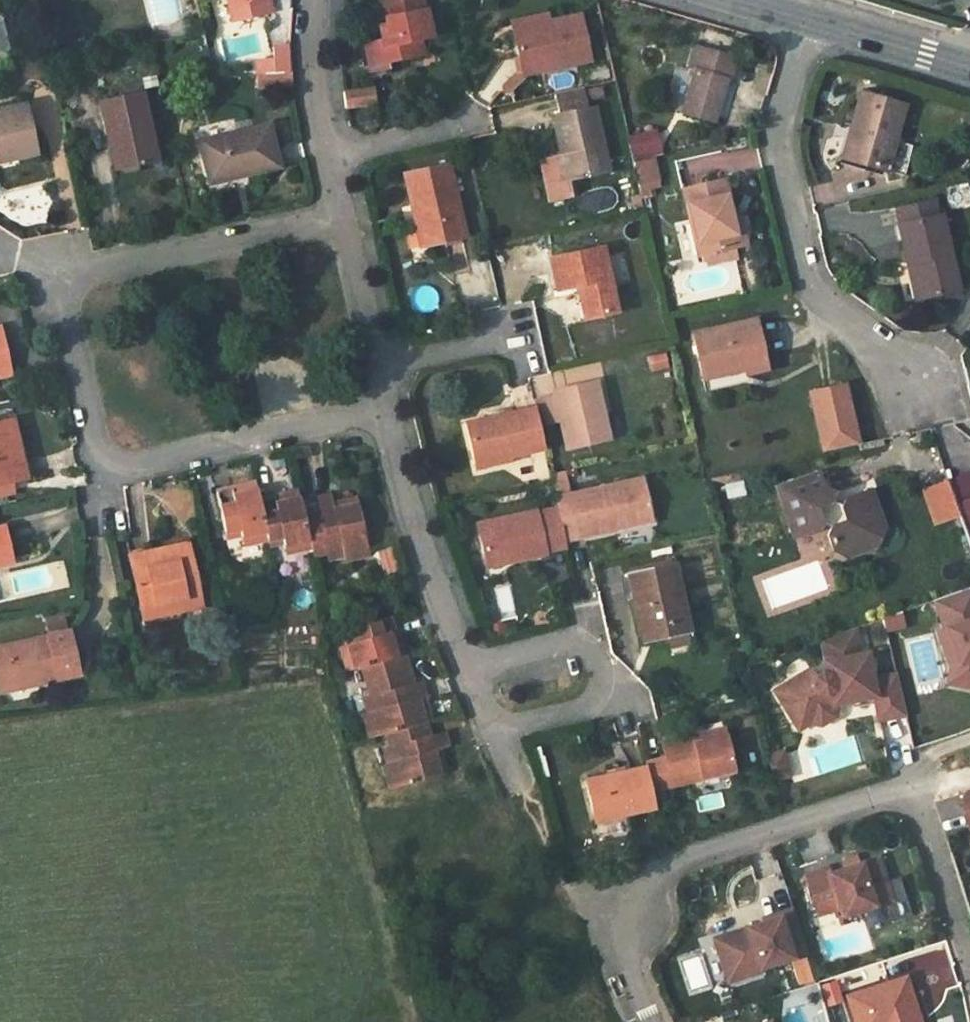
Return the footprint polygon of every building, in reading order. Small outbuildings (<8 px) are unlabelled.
[(232,23),(270,14),(267,0),(226,0),(232,23)] [(270,14),(275,13),(272,0),(267,0),(270,14)] [(366,44),(371,72),(391,68),(389,61),(423,55),(420,38),(432,35),(427,8),(425,8),(423,0),(380,0),(385,25),(379,26),(383,41),(366,44)] [(547,14),(511,21),(523,74),(590,60),(579,13),(549,20),(547,14)] [(3,23),(0,23),(0,51),(9,49),(3,23)] [(735,59),(696,47),(689,69),(696,71),(684,112),(713,120),(724,80),(729,81),(735,59)] [(290,72),(256,75),(257,88),(292,86),(290,72)] [(342,91),(345,109),(374,104),(371,87),(342,91)] [(588,106),(584,87),(554,93),(559,113),(552,114),(561,155),(542,159),(552,201),(571,197),(568,182),(610,173),(595,104),(588,106)] [(121,169),(140,164),(158,161),(142,93),(100,102),(108,139),(114,138),(121,169)] [(903,106),(861,93),(848,139),(840,137),(835,156),(903,175),(912,146),(893,140),(903,106)] [(0,110),(0,162),(38,154),(27,105),(0,110)] [(269,125),(200,141),(209,180),(244,171),(246,175),(279,167),(269,125)] [(114,138),(108,139),(117,177),(142,172),(140,164),(121,169),(114,138)] [(721,155),(724,172),(759,165),(756,148),(721,155)] [(652,157),(633,161),(639,189),(658,185),(652,157)] [(404,174),(413,211),(420,209),(428,247),(466,238),(448,164),(404,174)] [(705,262),(718,259),(717,251),(735,247),(739,246),(731,212),(724,180),(685,189),(699,256),(702,255),(705,262)] [(903,223),(935,216),(932,201),(899,208),(903,223)] [(420,209),(413,211),(422,248),(428,247),(420,209)] [(731,212),(739,246),(745,245),(738,211),(731,212)] [(941,215),(935,216),(903,223),(899,224),(907,261),(898,263),(908,302),(958,291),(941,215)] [(738,257),(735,247),(717,251),(718,259),(718,262),(738,257)] [(557,291),(572,288),(578,286),(586,319),(618,311),(604,248),(550,259),(557,291)] [(578,286),(572,288),(579,321),(586,319),(578,286)] [(756,319),(693,334),(706,388),(749,378),(748,373),(767,369),(756,319)] [(11,370),(1,326),(0,326),(0,373),(11,370)] [(597,420),(603,419),(595,381),(554,390),(554,395),(534,400),(536,408),(540,425),(560,421),(566,450),(601,442),(597,420)] [(824,452),(858,445),(845,386),(811,394),(824,452)] [(545,448),(540,425),(536,408),(465,424),(474,464),(511,456),(545,448)] [(607,441),(603,419),(597,420),(601,442),(607,441)] [(10,482),(26,478),(13,420),(0,423),(0,485),(10,482)] [(512,462),(511,456),(474,464),(475,470),(512,462)] [(969,547),(969,475),(969,472),(965,474),(963,465),(950,469),(952,477),(947,479),(948,481),(959,514),(969,547)] [(556,498),(570,495),(565,470),(550,474),(556,498)] [(818,472),(776,488),(792,537),(817,529),(821,520),(832,526),(827,534),(833,549),(848,556),(877,546),(885,531),(870,490),(845,498),(841,507),(830,502),(835,493),(823,487),(818,472)] [(556,498),(557,506),(565,540),(653,521),(644,477),(570,495),(556,498)] [(959,514),(948,481),(924,490),(935,523),(959,514)] [(0,485),(0,496),(12,492),(10,482),(0,485)] [(233,495),(257,489),(256,482),(231,487),(233,495)] [(214,491),(224,533),(240,529),(242,536),(244,547),(268,542),(259,499),(257,489),(233,495),(231,487),(214,491)] [(276,502),(300,497),(298,490),(274,496),(276,502)] [(334,511),(332,503),(330,493),(315,496),(318,514),(303,517),(311,549),(313,558),(326,555),(342,551),(344,556),(345,561),(370,555),(359,505),(334,511)] [(274,496),(259,499),(268,542),(283,539),(284,545),(286,555),(311,549),(303,517),(300,497),(276,502),(274,496)] [(356,498),(332,503),(334,511),(359,505),(356,498)] [(478,523),(487,559),(508,556),(509,561),(567,549),(565,540),(557,506),(478,523)] [(456,517),(447,519),(451,530),(459,528),(456,517)] [(0,527),(0,566),(12,563),(3,526),(0,527)] [(240,529),(224,533),(225,540),(242,536),(240,529)] [(283,539),(268,542),(270,548),(284,545),(283,539)] [(180,601),(182,610),(202,606),(186,544),(129,557),(142,609),(180,601)] [(342,551),(326,555),(327,560),(344,556),(342,551)] [(488,566),(509,561),(508,556),(487,559),(488,566)] [(673,636),(689,632),(675,564),(628,575),(643,642),(673,636)] [(933,599),(943,628),(937,630),(944,649),(953,646),(960,665),(957,684),(969,686),(969,586),(933,599)] [(180,601),(142,609),(144,619),(182,610),(180,601)] [(46,613),(51,635),(66,632),(60,609),(46,613)] [(896,612),(881,618),(885,632),(901,626),(896,612)] [(362,667),(396,657),(390,633),(397,630),(392,616),(351,628),(355,642),(349,644),(340,647),(347,673),(362,667)] [(345,629),(349,644),(355,642),(351,628),(345,629)] [(858,655),(853,628),(821,639),(825,659),(822,659),(825,672),(823,671),(819,672),(814,675),(809,667),(774,690),(795,722),(808,714),(812,720),(821,723),(833,715),(835,705),(833,703),(852,702),(855,697),(874,693),(875,693),(872,679),(866,653),(858,655)] [(404,654),(397,630),(390,633),(396,657),(404,654)] [(66,632),(51,635),(48,636),(53,655),(73,649),(69,631),(66,632)] [(692,642),(689,632),(673,636),(675,646),(692,642)] [(32,677),(34,686),(79,675),(73,649),(53,655),(48,636),(0,648),(0,686),(32,677)] [(950,666),(947,682),(957,684),(960,665),(953,646),(944,649),(950,666)] [(413,683),(404,654),(396,657),(362,667),(369,694),(374,710),(366,712),(361,714),(369,739),(386,734),(424,723),(417,700),(426,698),(420,681),(413,683)] [(894,674),(872,679),(875,693),(874,693),(876,702),(879,720),(904,715),(894,674)] [(0,686),(0,694),(34,686),(32,677),(0,686)] [(876,702),(874,693),(855,697),(852,702),(853,707),(876,702)] [(374,710),(369,694),(362,696),(366,712),(374,710)] [(424,723),(433,721),(426,698),(417,700),(424,723)] [(799,729),(812,720),(808,714),(795,722),(799,729)] [(433,752),(438,751),(447,748),(442,732),(429,736),(424,723),(386,734),(389,744),(394,761),(387,763),(382,765),(390,791),(439,776),(433,752)] [(646,768),(652,792),(735,772),(726,734),(694,742),(693,736),(663,743),(666,758),(645,763),(646,768)] [(394,761),(389,744),(382,747),(387,763),(394,761)] [(783,750),(767,754),(773,781),(789,778),(783,750)] [(445,774),(438,751),(433,752),(439,776),(445,774)] [(652,792),(646,768),(587,780),(595,821),(655,808),(652,792)] [(960,802),(968,829),(969,829),(969,792),(965,793),(960,802)] [(827,869),(805,876),(818,916),(839,909),(842,918),(861,912),(892,902),(885,882),(878,859),(829,875),(827,869)] [(892,902),(861,912),(869,934),(915,919),(901,876),(885,882),(892,902)] [(806,953),(792,912),(745,929),(747,933),(714,944),(726,982),(760,971),(759,968),(806,953)] [(708,981),(719,978),(708,937),(697,939),(708,981)] [(788,959),(795,984),(809,980),(803,956),(788,959)] [(892,1002),(909,997),(904,980),(886,985),(892,1002)] [(820,984),(824,1002),(838,1000),(835,981),(820,984)] [(909,997),(892,1002),(886,985),(845,998),(853,1021),(917,1021),(909,997)]
